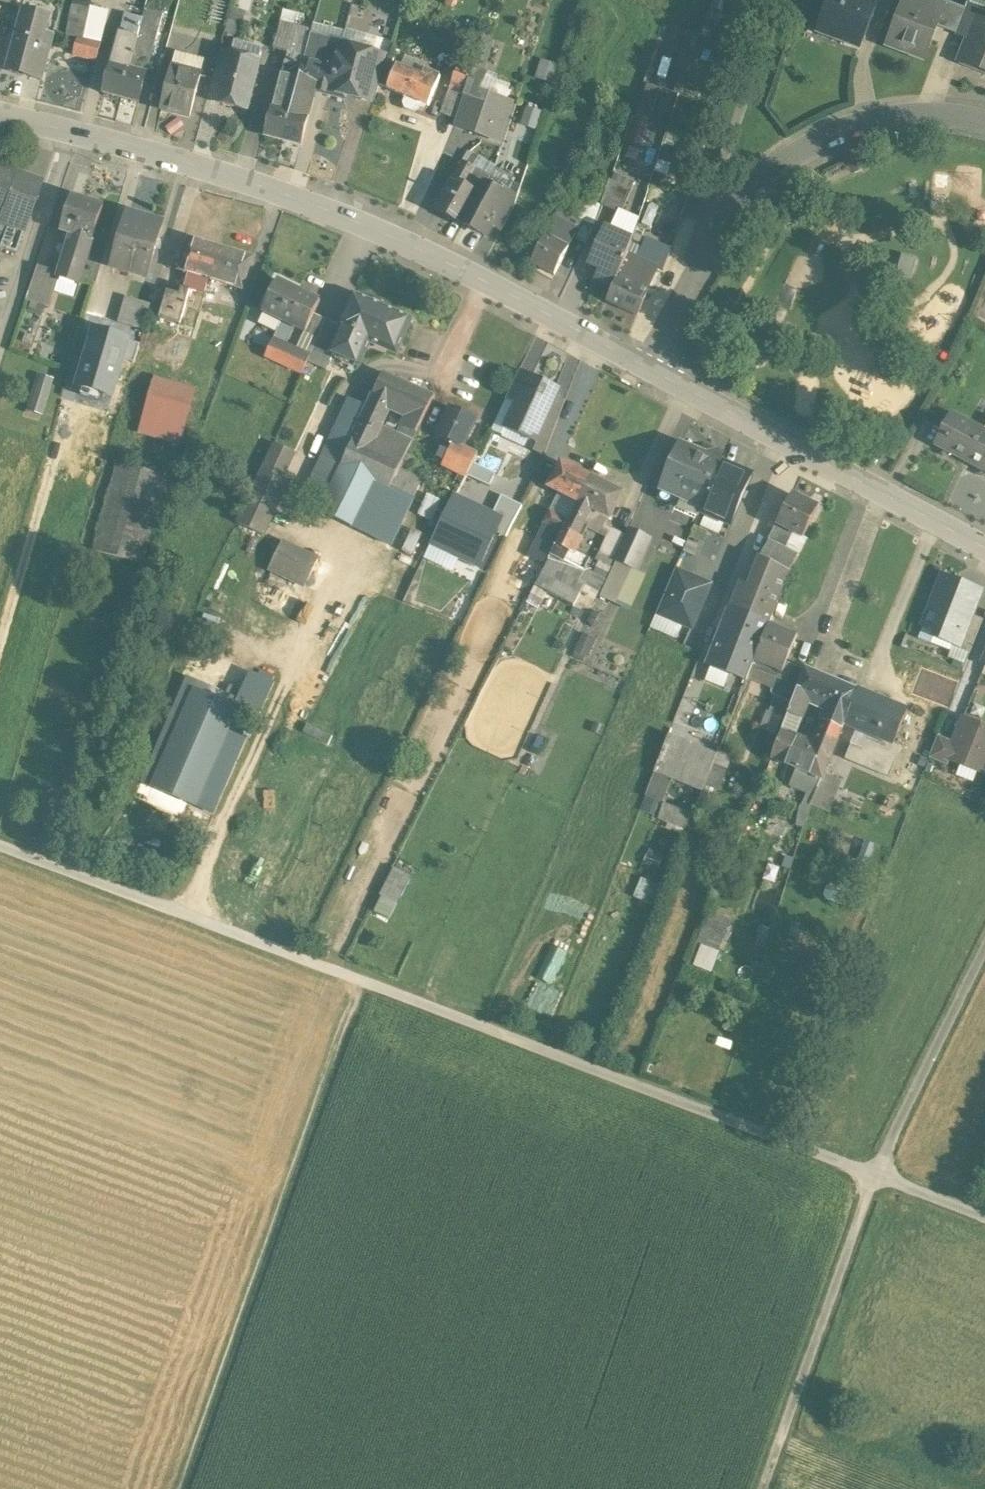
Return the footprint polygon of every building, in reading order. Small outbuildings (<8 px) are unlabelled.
[(45,20),(49,5),(29,0),(23,0),(20,13),(45,20)] [(422,0),(404,0),(402,6),(420,11),(422,0)] [(817,32),(858,48),(875,2),(870,0),(829,0),(817,32)] [(913,0),(906,0),(889,46),(923,59),(935,26),(941,10),(913,0)] [(965,10),(944,2),(941,10),(935,26),(956,34),(965,11),(965,10)] [(146,3),(139,27),(158,32),(164,7),(146,3)] [(72,4),(64,32),(76,35),(70,55),(96,62),(109,14),(72,4)] [(956,34),(956,35),(967,40),(968,40),(977,16),(976,16),(965,11),(956,34)] [(45,20),(20,13),(5,67),(28,74),(30,74),(41,32),(42,32),(45,20)] [(977,13),(976,16),(977,16),(968,40),(967,40),(958,65),(978,73),(979,69),(984,71),(984,16),(977,13)] [(45,20),(42,32),(53,35),(56,23),(45,20)] [(312,30),(280,22),(273,48),(287,52),(304,57),(310,36),(312,30)] [(124,23),(121,33),(119,33),(111,64),(129,68),(139,27),(124,23)] [(158,32),(139,27),(129,68),(147,73),(158,32)] [(53,35),(42,32),(41,32),(30,74),(28,74),(27,77),(40,80),(53,35)] [(304,57),(290,111),(308,116),(315,90),(321,66),(330,68),(337,44),(310,36),(304,57)] [(341,45),(337,44),(330,68),(335,70),(341,45)] [(388,58),(341,45),(335,70),(328,94),(331,95),(331,96),(338,97),(343,93),(344,89),(354,92),(357,97),(373,102),(379,85),(388,58)] [(177,49),(172,68),(196,75),(202,56),(177,49)] [(287,52),(273,106),(290,111),(304,57),(287,52)] [(217,60),(206,100),(219,103),(231,56),(219,53),(217,60)] [(260,64),(231,56),(219,103),(247,110),(260,64)] [(394,60),(388,58),(379,85),(388,88),(396,68),(392,66),(394,60)] [(541,79),(559,83),(563,64),(545,60),(541,79)] [(463,96),(472,69),(474,65),(460,62),(442,110),(457,115),(463,96)] [(129,68),(111,64),(104,92),(121,97),(129,68)] [(330,68),(321,66),(315,90),(328,94),(335,70),(330,68)] [(147,73),(129,68),(121,97),(140,102),(147,73)] [(196,75),(172,68),(161,108),(189,116),(200,76),(196,75)] [(422,78),(396,68),(388,88),(407,97),(404,103),(406,109),(414,112),(418,110),(421,104),(428,107),(441,77),(425,71),(422,78)] [(472,69),(463,96),(473,99),(476,91),(478,92),(485,73),(472,69)] [(700,80),(687,75),(679,100),(691,104),(700,80)] [(630,138),(642,141),(659,89),(648,85),(630,138)] [(478,92),(476,91),(473,99),(475,99),(464,129),(498,141),(511,103),(478,92)] [(473,99),(463,96),(457,115),(453,126),(464,129),(475,99),(473,99)] [(290,111),(273,106),(270,119),(267,130),(265,136),(282,140),(290,111)] [(531,107),(525,125),(541,129),(546,111),(531,107)] [(308,116),(290,111),(282,140),(300,145),(308,116)] [(270,119),(263,117),(260,128),(267,130),(270,119)] [(683,134),(669,129),(663,148),(676,153),(683,134)] [(856,150),(845,155),(848,161),(851,168),(862,163),(858,154),(856,150)] [(488,178),(461,162),(452,179),(479,194),(483,186),(488,178)] [(0,172),(0,212),(26,221),(38,186),(0,172)] [(610,178),(601,205),(603,206),(620,214),(630,191),(610,182),(611,179),(610,178)] [(452,179),(451,179),(435,207),(462,223),(479,194),(452,179)] [(462,223),(462,224),(484,236),(489,226),(504,197),(503,197),(483,186),(462,223)] [(504,197),(489,226),(501,232),(514,206),(516,200),(505,194),(503,197),(504,197)] [(591,197),(587,195),(577,218),(595,226),(599,216),(603,206),(601,205),(590,200),(591,197)] [(103,207),(72,197),(61,232),(69,234),(92,242),(103,207)] [(638,222),(620,214),(603,206),(599,216),(610,222),(606,231),(631,243),(634,235),(638,222)] [(15,253),(23,228),(25,229),(26,227),(24,226),(26,221),(0,212),(0,248),(15,253)] [(576,222),(557,213),(545,236),(567,248),(579,224),(576,222)] [(163,224),(129,214),(112,267),(146,278),(163,224)] [(606,231),(605,231),(589,264),(601,270),(596,280),(612,288),(626,258),(631,243),(606,231)] [(92,242),(69,234),(67,241),(69,241),(59,275),(80,282),(92,242)] [(645,239),(634,235),(631,243),(626,258),(631,261),(633,257),(636,258),(645,239)] [(567,248),(545,236),(531,263),(552,275),(567,248)] [(252,259),(189,239),(184,254),(179,252),(177,259),(182,261),(179,271),(188,274),(209,281),(219,284),(242,291),(252,259)] [(670,250),(645,239),(636,258),(653,266),(653,267),(663,272),(670,250)] [(909,277),(913,260),(900,256),(895,274),(909,277)] [(631,261),(626,258),(612,288),(606,302),(636,316),(647,291),(643,289),(653,267),(653,266),(636,258),(633,257),(631,261)] [(48,269),(35,265),(24,299),(49,308),(58,280),(46,276),(48,269)] [(279,326),(296,289),(278,281),(261,317),(276,324),(279,326)] [(159,318),(180,324),(189,291),(179,288),(177,295),(167,291),(159,318)] [(148,315),(159,318),(167,291),(155,289),(148,315)] [(319,300),(296,289),(279,326),(283,328),(286,322),(295,326),(305,331),(313,315),(319,300)] [(151,303),(125,296),(117,323),(143,330),(149,308),(151,303)] [(378,309),(353,298),(341,327),(340,328),(342,329),(333,349),(336,350),(361,361),(369,341),(396,353),(410,321),(379,307),(378,309)] [(325,320),(313,315),(305,331),(318,337),(325,320)] [(318,337),(311,354),(330,362),(336,350),(333,349),(342,329),(340,328),(341,327),(325,320),(318,337)] [(287,343),(295,326),(286,322),(283,328),(279,326),(276,324),(261,358),(301,375),(311,354),(287,343)] [(130,339),(92,328),(75,387),(113,398),(124,359),(130,339)] [(140,341),(130,339),(124,359),(134,362),(140,341)] [(529,377),(518,371),(507,396),(518,401),(529,377)] [(434,398),(401,382),(384,376),(369,406),(362,422),(379,430),(392,402),(410,411),(424,418),(434,398)] [(554,388),(529,377),(518,401),(505,427),(532,440),(534,441),(546,416),(550,408),(549,406),(555,391),(554,388)] [(194,390),(155,379),(141,428),(179,439),(194,390)] [(34,384),(26,411),(39,415),(48,388),(34,384)] [(359,401),(352,398),(304,500),(321,509),(341,466),(353,440),(362,422),(369,406),(359,401)] [(492,427),(454,409),(444,429),(466,441),(462,448),(478,456),(492,427)] [(419,428),(424,418),(410,411),(396,439),(379,430),(371,447),(402,462),(410,446),(402,442),(411,424),(419,428)] [(983,430),(950,413),(933,445),(966,462),(983,430)] [(546,416),(534,441),(532,440),(529,448),(544,455),(557,421),(546,416)] [(379,430),(362,422),(353,440),(371,447),(379,430)] [(419,428),(411,424),(402,442),(410,446),(419,428)] [(440,440),(461,450),(462,448),(466,441),(444,429),(440,440)] [(983,430),(966,462),(984,472),(984,431),(983,430)] [(397,472),(402,462),(371,447),(353,440),(341,466),(375,482),(389,489),(397,472)] [(274,443),(262,470),(283,481),(296,454),(274,443)] [(707,456),(682,445),(659,500),(697,516),(721,461),(718,452),(707,456)] [(900,451),(887,445),(882,454),(894,461),(900,451)] [(478,456),(462,448),(461,450),(451,471),(466,479),(467,476),(473,464),(478,456)] [(721,462),(699,513),(729,525),(751,475),(721,462)] [(473,464),(467,476),(489,486),(495,474),(473,464)] [(591,479),(561,464),(548,488),(559,494),(578,503),(591,479)] [(116,465),(108,496),(157,509),(166,479),(116,465)] [(341,466),(321,509),(354,525),(375,482),(341,466)] [(239,523),(267,536),(292,485),(283,481),(262,470),(239,523)] [(421,483),(397,472),(389,489),(414,500),(421,483)] [(622,495),(591,479),(578,503),(572,515),(586,522),(593,510),(610,519),(622,495)] [(375,482),(354,525),(393,544),(414,500),(389,489),(375,482)] [(436,520),(445,499),(432,493),(423,515),(436,520)] [(559,494),(551,512),(569,521),(572,515),(578,503),(559,494)] [(496,528),(506,533),(521,504),(503,495),(493,515),(501,519),(496,528)] [(818,508),(792,495),(777,525),(802,538),(818,508)] [(93,550),(143,564),(157,509),(108,496),(93,550)] [(493,515),(453,496),(430,543),(479,566),(496,528),(501,519),(493,515)] [(544,524),(563,533),(566,529),(569,521),(551,512),(544,524)] [(586,522),(572,515),(569,521),(566,529),(579,535),(586,522)] [(547,565),(552,555),(563,533),(544,524),(528,556),(547,565)] [(777,525),(768,543),(798,557),(807,541),(802,538),(777,525)] [(623,539),(613,560),(616,561),(637,571),(652,538),(628,527),(623,539)] [(579,535),(566,529),(563,533),(552,555),(566,562),(572,550),(579,535)] [(613,560),(623,539),(610,533),(601,555),(613,560)] [(587,540),(579,535),(572,550),(580,554),(587,540)] [(318,559),(282,542),(270,565),(307,583),(318,559)] [(768,543),(760,559),(790,573),(798,557),(768,543)] [(590,559),(580,554),(572,550),(566,562),(560,572),(578,582),(590,559)] [(560,572),(566,562),(552,555),(547,565),(560,572)] [(760,559),(748,590),(778,602),(790,573),(760,559)] [(637,571),(616,561),(600,597),(630,611),(646,575),(637,571)] [(290,618),(307,583),(270,565),(253,600),(290,618)] [(560,572),(547,565),(532,595),(543,601),(548,593),(574,607),(584,585),(578,582),(560,572)] [(709,585),(675,570),(656,613),(691,628),(709,585)] [(970,616),(981,591),(943,576),(921,630),(954,644),(958,646),(970,616)] [(743,689),(749,676),(755,661),(770,624),(778,602),(748,590),(737,585),(702,673),(743,689)] [(564,621),(576,627),(583,613),(571,607),(564,621)] [(970,654),(982,621),(970,616),(958,646),(954,644),(953,648),(970,654)] [(798,635),(770,624),(755,661),(783,673),(787,663),(798,635)] [(596,640),(584,634),(575,652),(588,658),(596,640)] [(749,676),(777,687),(783,673),(755,661),(749,676)] [(805,670),(787,663),(783,673),(777,687),(774,696),(792,703),(797,689),(805,670)] [(857,691),(805,669),(805,670),(797,689),(792,703),(788,713),(803,719),(809,704),(828,712),(814,746),(799,740),(788,766),(798,770),(797,772),(800,773),(801,771),(815,777),(821,780),(823,775),(844,725),(857,691)] [(235,708),(183,688),(146,782),(198,803),(235,708)] [(887,701),(872,695),(871,697),(857,691),(844,725),(857,730),(893,745),(907,711),(887,703),(887,701)] [(770,705),(788,713),(792,703),(774,696),(770,705)] [(770,758),(788,766),(799,740),(795,738),(803,719),(788,713),(770,758)] [(962,719),(953,742),(946,759),(949,760),(983,773),(984,769),(984,728),(962,719)] [(722,742),(673,722),(652,775),(702,795),(722,742)] [(899,747),(893,745),(857,730),(844,763),(886,780),(899,747)] [(953,742),(937,736),(928,758),(947,765),(949,760),(946,759),(953,742)] [(794,789),(809,795),(815,777),(801,771),(800,773),(794,789)] [(837,781),(823,775),(821,780),(817,790),(831,796),(837,781)] [(809,795),(814,797),(817,790),(821,780),(815,777),(809,795)] [(814,797),(811,806),(830,813),(835,798),(831,796),(817,790),(814,797)] [(692,820),(662,808),(653,830),(684,842),(692,820)] [(377,913),(396,922),(416,879),(398,870),(377,913)] [(655,903),(662,886),(645,879),(638,896),(655,903)] [(716,909),(695,966),(716,973),(736,916),(716,909)]
